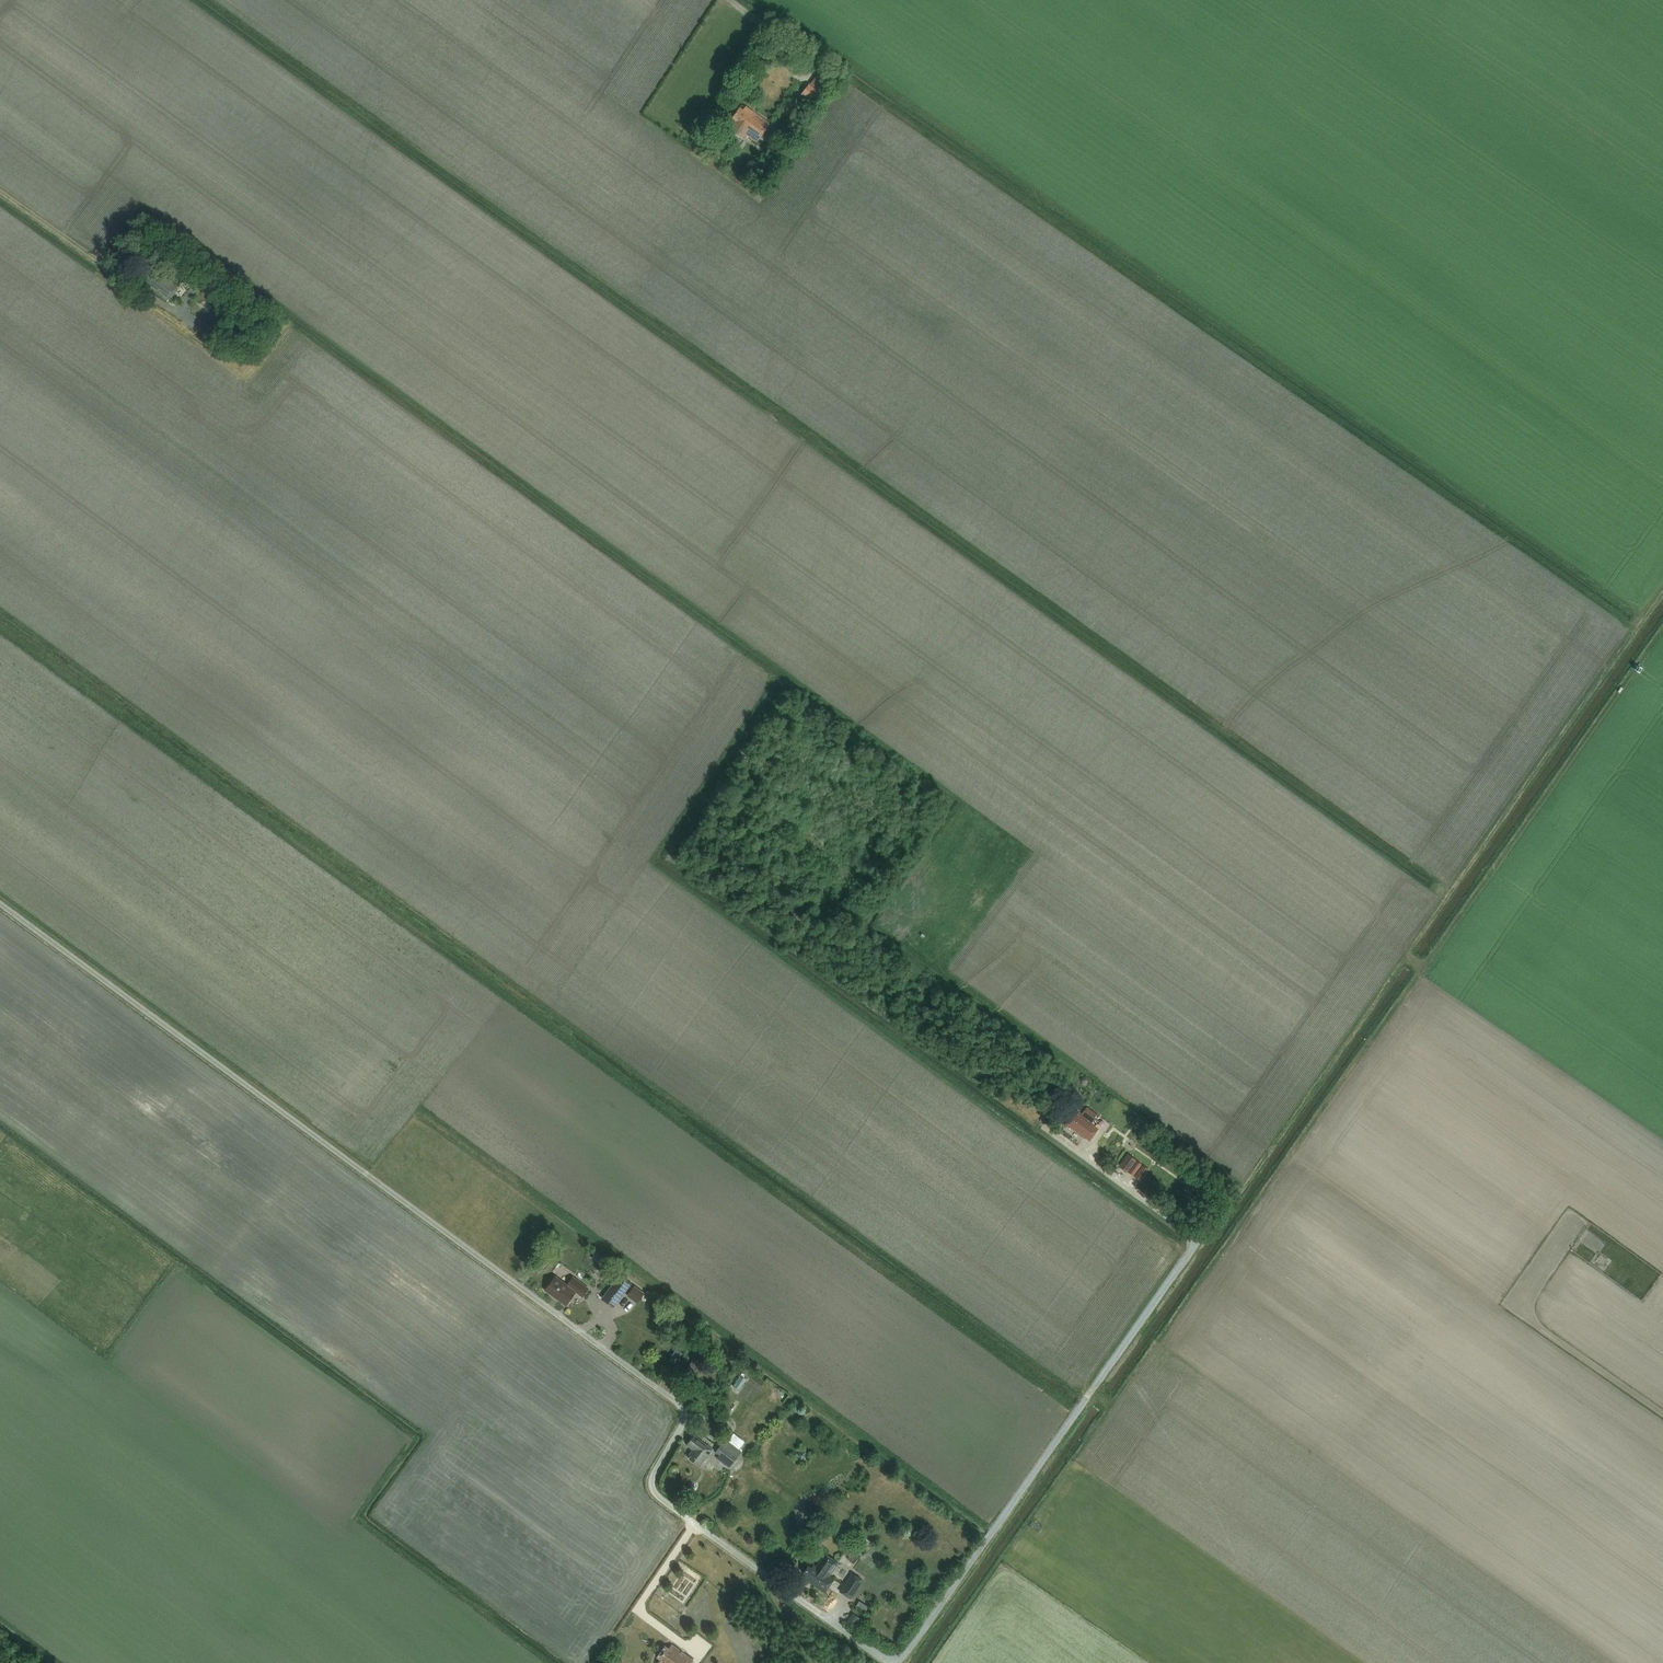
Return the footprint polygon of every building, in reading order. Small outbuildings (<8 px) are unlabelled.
[(746,76),(756,82),(768,62),(763,59),(760,65),(755,62),(746,76)] [(818,73),(809,84),(821,94),(830,82),(818,73)] [(818,96),(806,88),(799,97),(811,105),(818,96)] [(746,133),(758,141),(771,123),(746,106),(743,110),(740,108),(733,117),(737,120),(732,127),(738,131),(737,133),(743,137),(746,133)] [(179,286),(155,268),(152,273),(149,271),(144,278),(147,281),(145,285),(168,302),(179,286)] [(217,340),(212,337),(208,343),(213,346),(217,340)] [(1083,1114),(1094,1122),(1099,1115),(1088,1108),(1083,1114)] [(1090,1140),(1099,1128),(1075,1110),(1066,1123),(1090,1140)] [(1127,1153),(1118,1165),(1132,1175),(1141,1163),(1127,1153)] [(1188,1181),(1188,1189),(1198,1188),(1197,1180),(1188,1181)] [(595,1251),(591,1257),(601,1264),(605,1258),(595,1251)] [(613,1308),(631,1283),(618,1274),(600,1298),(613,1308)] [(545,1290),(566,1305),(575,1292),(582,1297),(588,1288),(573,1277),(567,1285),(556,1276),(545,1290)] [(634,1286),(627,1296),(637,1304),(645,1293),(634,1286)] [(672,1355),(678,1359),(683,1353),(677,1349),(672,1355)] [(752,1373),(741,1395),(755,1402),(766,1381),(752,1373)] [(713,1449),(694,1435),(686,1445),(692,1449),(689,1454),(691,1455),(689,1458),(699,1466),(713,1449)] [(742,1452),(726,1440),(717,1452),(721,1455),(718,1459),(730,1468),(742,1452)] [(858,1561),(857,1560),(871,1542),(864,1537),(847,1558),(855,1565),(858,1561)] [(825,1554),(817,1566),(814,1565),(812,1568),(808,1566),(803,1573),(806,1575),(804,1578),(825,1593),(834,1579),(830,1576),(838,1563),(825,1554)] [(865,1582),(853,1574),(841,1593),(853,1600),(865,1582)] [(853,1613),(846,1623),(854,1630),(858,1624),(864,1629),(867,1625),(860,1620),(861,1619),(853,1613)] [(695,1661),(673,1645),(669,1649),(666,1647),(659,1657),(662,1659),(659,1662),(693,1662),(695,1661)]
